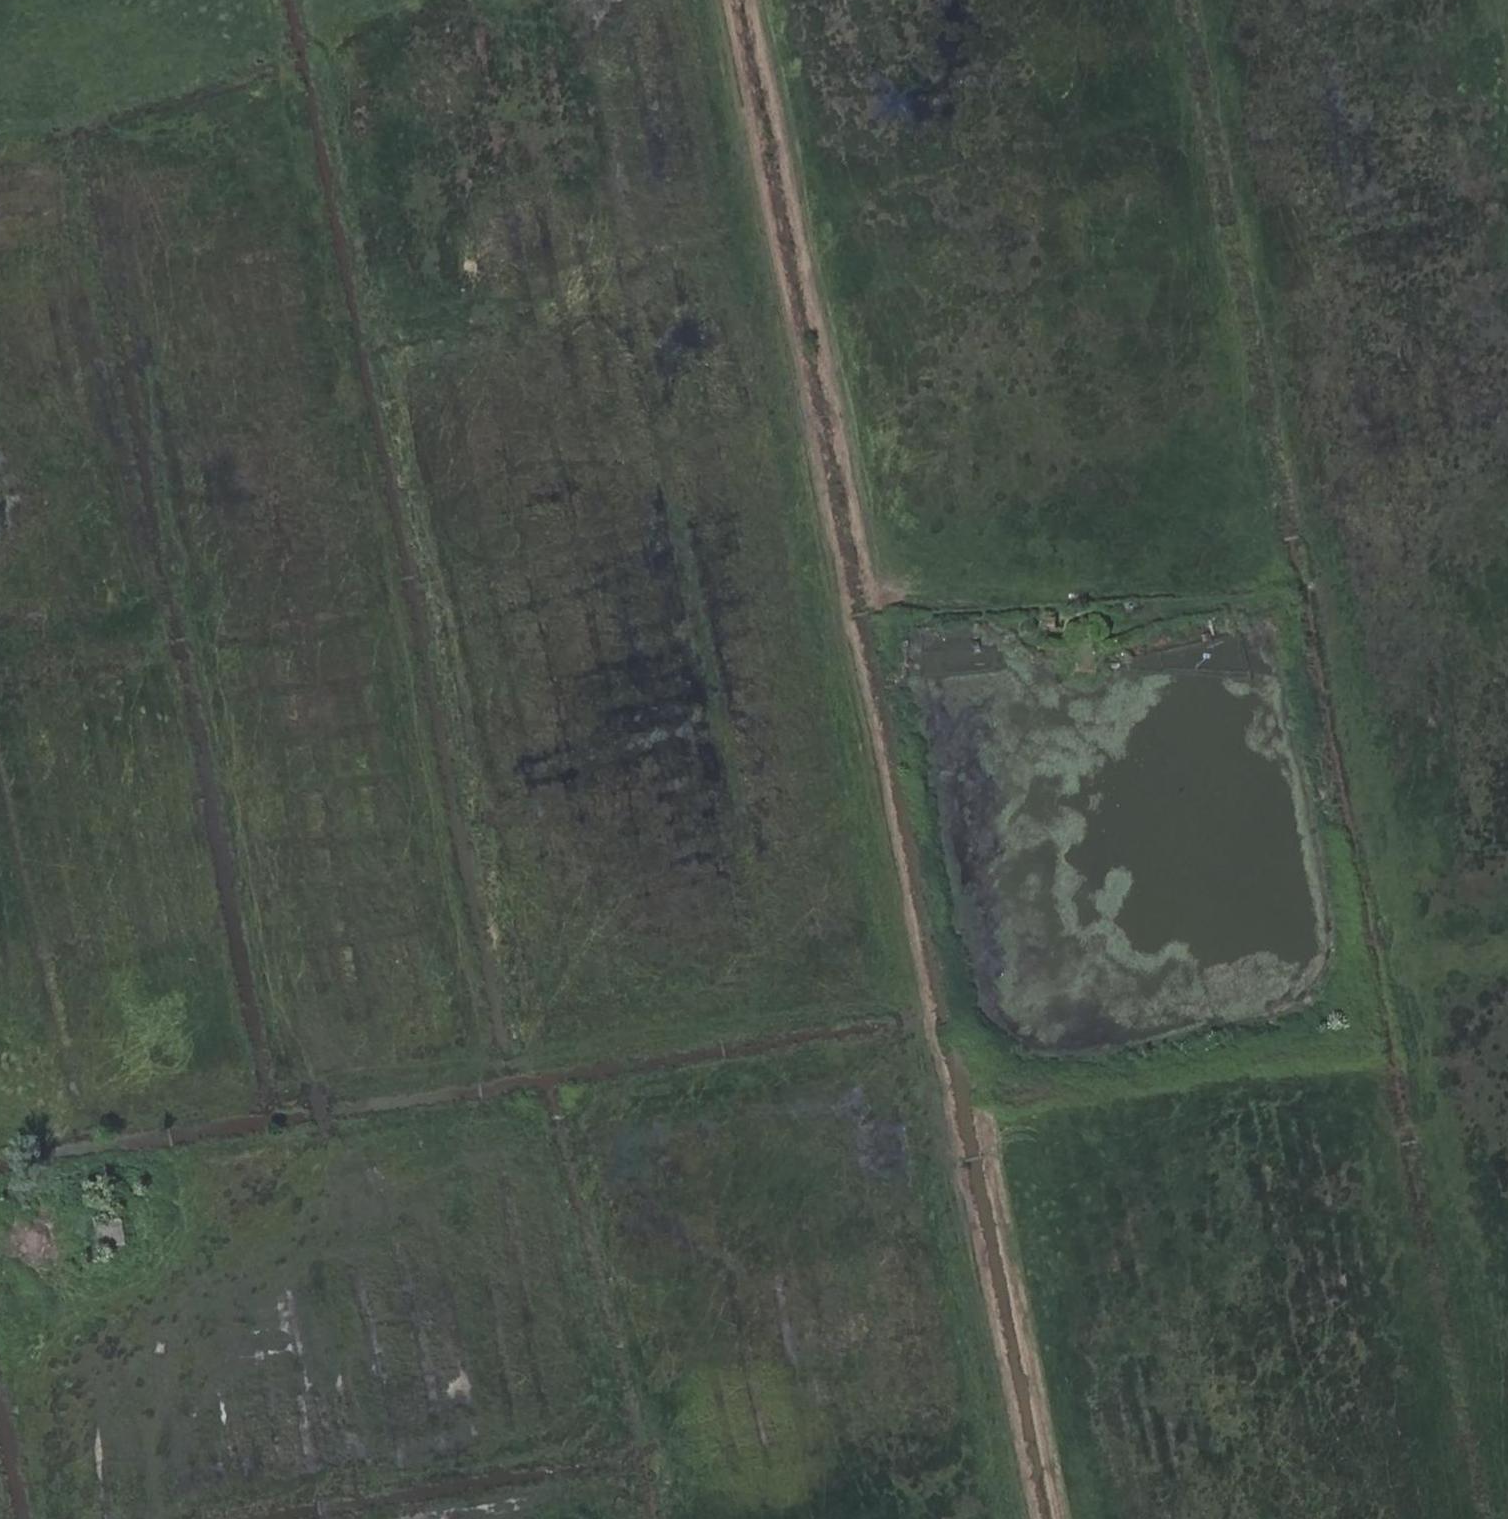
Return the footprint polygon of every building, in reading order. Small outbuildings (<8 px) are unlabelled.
[(127,1187),(55,1201),(66,1261),(132,1249),(124,1200),(129,1195),(127,1187)]
